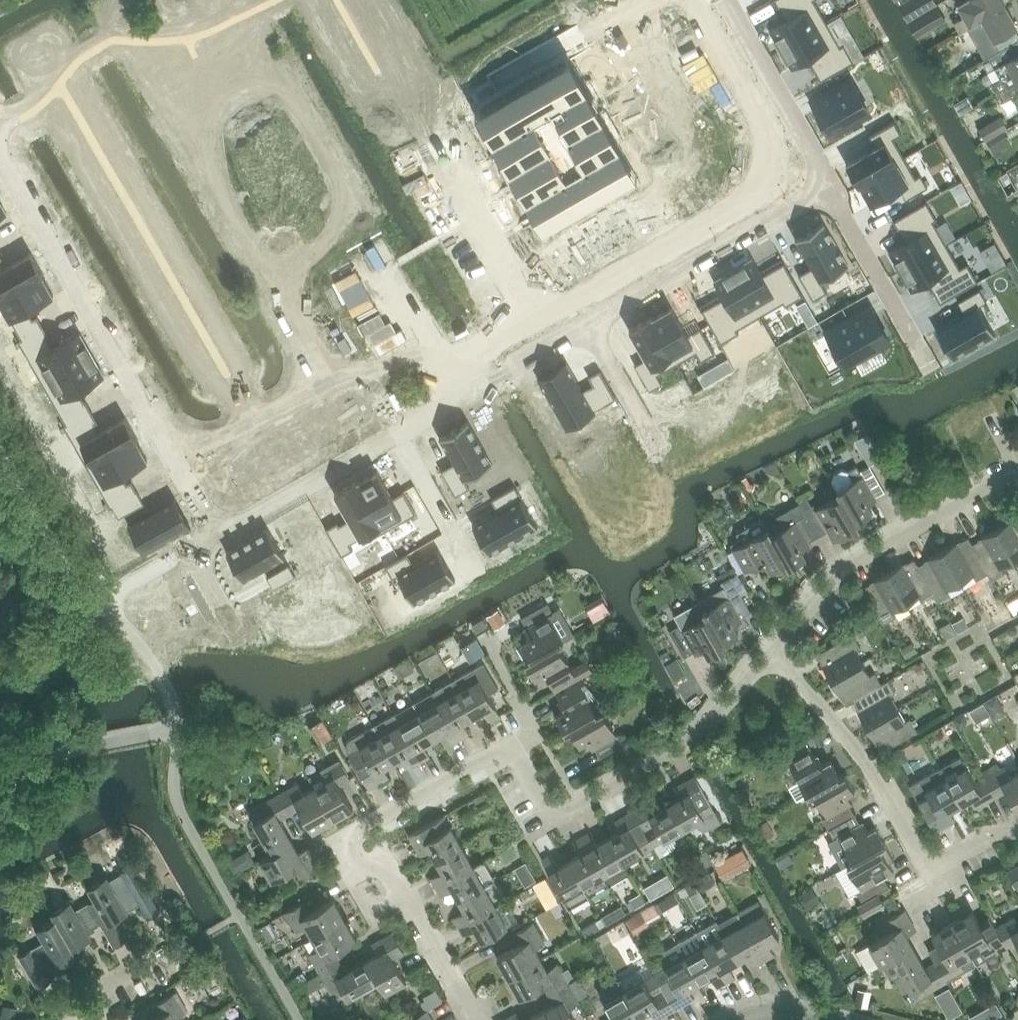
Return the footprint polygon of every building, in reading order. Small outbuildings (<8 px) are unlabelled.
[(769,28),(780,48),(827,22),(815,0),(775,0),(783,14),(784,14),(786,19),(769,28)] [(901,4),(909,18),(937,3),(935,0),(908,0),(901,4)] [(960,4),(967,16),(955,23),(960,32),(1007,6),(1003,0),(968,0),(960,4)] [(938,5),(910,21),(918,35),(946,19),(938,5)] [(1007,6),(960,32),(955,35),(960,43),(988,28),(994,39),(1017,26),(1007,6)] [(827,22),(780,48),(791,68),(809,58),(811,63),(820,80),(854,61),(844,43),(840,45),(827,22)] [(982,60),(988,71),(995,67),(1002,78),(995,82),(1001,92),(1017,82),(1017,52),(1013,43),(982,60)] [(563,62),(481,109),(548,226),(630,179),(563,62)] [(836,99),(818,109),(832,134),(870,112),(849,76),(829,87),(836,99)] [(1001,92),(1005,100),(1017,93),(1017,82),(1001,92)] [(1000,116),(979,128),(986,140),(1007,128),(1000,116)] [(875,146),(846,163),(858,184),(860,183),(859,182),(904,157),(893,137),(902,133),(894,120),(869,135),(875,146)] [(1005,131),(988,141),(994,152),(1012,142),(1005,131)] [(904,157),(859,182),(860,183),(871,203),(899,187),(906,199),(927,186),(920,174),(916,176),(904,157)] [(906,241),(889,250),(900,270),(946,243),(933,220),(937,218),(926,200),(893,219),(903,236),(906,241)] [(824,222),(795,238),(811,267),(798,274),(813,299),(827,291),(821,280),(848,265),(824,222)] [(994,242),(980,250),(991,270),(1006,262),(994,242)] [(946,243),(900,270),(911,290),(928,280),(931,285),(930,285),(940,302),(978,280),(967,262),(960,267),(946,243)] [(43,273),(31,252),(2,268),(0,264),(0,297),(43,273)] [(753,257),(733,269),(760,315),(783,302),(785,306),(803,295),(784,262),(767,271),(767,272),(763,275),(753,257)] [(718,299),(701,309),(721,342),(739,332),(737,329),(760,315),(733,269),(713,280),(723,297),(719,300),(718,299)] [(0,297),(0,301),(10,318),(4,322),(11,333),(32,321),(26,310),(53,294),(42,274),(44,273),(43,273),(0,297)] [(964,312),(935,328),(952,357),(995,332),(979,305),(986,300),(979,288),(958,301),(964,312)] [(797,305),(800,311),(809,306),(805,300),(797,305)] [(652,318),(651,318),(677,363),(696,352),(701,360),(715,352),(700,327),(688,334),(672,306),(652,318)] [(651,316),(629,328),(646,358),(635,364),(649,390),(662,383),(657,374),(677,363),(651,318),(652,318),(651,316)] [(848,316),(825,329),(846,365),(889,341),(875,316),(855,328),(848,316)] [(46,337),(24,349),(31,361),(37,358),(49,379),(92,354),(80,332),(52,348),(46,337)] [(92,354),(49,379),(61,399),(55,403),(62,415),(84,402),(77,391),(105,376),(92,354)] [(727,358),(698,374),(704,384),(733,368),(727,358)] [(567,361),(539,377),(561,415),(589,400),(567,361)] [(602,371),(590,378),(603,400),(614,393),(602,371)] [(701,404),(707,415),(682,429),(697,455),(744,429),(730,404),(737,400),(730,387),(701,404)] [(90,422),(68,434),(75,446),(81,443),(93,463),(137,437),(126,416),(97,433),(90,422)] [(467,421),(439,437),(456,465),(445,471),(458,493),(469,487),(462,474),(489,459),(467,421)] [(859,433),(858,448),(869,449),(870,434),(859,433)] [(137,437),(93,463),(104,483),(98,486),(105,498),(127,486),(120,474),(148,459),(136,439),(138,438),(137,437)] [(568,461),(575,474),(583,470),(603,505),(652,477),(636,449),(618,459),(616,457),(606,463),(607,465),(604,467),(592,447),(568,461)] [(832,480),(839,493),(856,521),(872,512),(868,505),(877,499),(875,496),(885,491),(869,464),(859,470),(857,466),(847,472),(841,470),(833,475),(832,480)] [(356,479),(355,480),(381,525),(401,513),(404,519),(416,513),(404,491),(393,497),(377,470),(357,481),(356,479)] [(746,477),(741,479),(746,488),(752,490),(754,484),(749,483),(746,477)] [(355,480),(335,492),(351,521),(340,527),(353,549),(365,542),(361,536),(381,525),(355,480)] [(499,513),(474,527),(490,555),(529,533),(513,506),(522,501),(515,490),(493,502),(499,513)] [(141,493),(119,505),(126,516),(148,504),(141,493)] [(856,521),(839,493),(815,507),(812,503),(802,508),(818,536),(828,531),(830,533),(838,529),(842,535),(858,526),(856,521)] [(175,498),(136,520),(152,548),(190,526),(175,498)] [(777,517),(765,524),(770,533),(786,560),(789,566),(806,556),(802,549),(811,544),(810,541),(818,536),(802,508),(799,503),(777,516),(777,517)] [(995,528),(1013,560),(1017,557),(1017,516),(1009,521),(1009,520),(995,528)] [(770,533),(765,524),(761,518),(736,533),(739,539),(730,545),(733,550),(745,571),(754,565),(756,568),(765,562),(769,570),(786,560),(770,533)] [(1013,560),(995,528),(981,536),(982,537),(971,543),(988,573),(987,573),(990,579),(1003,572),(1000,567),(1013,560)] [(266,531),(228,553),(244,581),(269,567),(275,577),(297,565),(290,553),(281,558),(266,531)] [(988,573),(971,543),(967,537),(957,543),(956,542),(941,550),(959,582),(972,575),(975,580),(987,573),(988,573)] [(408,553),(386,565),(392,577),(401,572),(416,599),(454,577),(439,549),(414,563),(408,553)] [(733,550),(728,554),(739,574),(745,571),(733,550)] [(929,559),(918,565),(917,566),(933,595),(937,602),(949,595),(946,590),(959,582),(941,550),(928,558),(929,559)] [(933,595),(917,566),(918,565),(915,559),(902,566),(901,564),(888,572),(906,604),(919,597),(921,602),(933,595)] [(333,620),(323,602),(337,594),(324,572),(288,592),(294,603),(268,618),(281,642),(297,633),(300,638),(333,620)] [(888,572),(874,580),(875,581),(863,588),(879,617),(883,623),(895,616),(893,612),(906,604),(888,572)] [(722,642),(723,642),(739,632),(735,625),(744,620),(742,617),(752,612),(731,575),(720,581),(723,585),(697,600),(706,615),(707,615),(722,642)] [(990,581),(984,585),(989,593),(995,590),(990,581)] [(564,641),(563,640),(573,634),(558,609),(552,612),(547,602),(521,617),(527,627),(524,629),(529,638),(522,642),(531,658),(558,643),(558,644),(564,641)] [(511,616),(506,607),(494,615),(499,623),(511,616)] [(707,615),(706,615),(682,629),(680,625),(669,631),(684,657),(694,652),(695,655),(704,649),(709,657),(726,647),(723,642),(722,642),(707,615)] [(964,618),(953,624),(958,633),(969,627),(964,618)] [(483,619),(473,625),(477,631),(487,626),(483,619)] [(950,622),(939,628),(945,638),(955,632),(950,622)] [(822,666),(830,681),(863,662),(855,649),(860,646),(853,634),(817,654),(824,665),(822,666)] [(558,643),(531,658),(525,661),(535,678),(542,674),(547,683),(550,681),(555,691),(581,676),(592,670),(586,660),(572,668),(558,644),(558,643)] [(911,644),(902,649),(906,656),(915,651),(911,644)] [(679,661),(667,668),(673,679),(685,672),(679,661)] [(488,693),(498,687),(484,662),(454,679),(474,715),(484,709),(491,721),(501,715),(488,693)] [(853,700),(881,683),(875,672),(870,675),(863,662),(830,681),(838,694),(839,693),(845,705),(853,700)] [(920,663),(914,666),(918,674),(924,671),(920,663)] [(581,676),(555,691),(560,700),(558,701),(563,711),(556,715),(566,732),(571,728),(597,713),(602,710),(603,710),(607,707),(587,686),(581,676)] [(454,679),(433,690),(461,738),(470,733),(463,721),(474,715),(454,679)] [(881,683),(853,700),(859,710),(858,711),(866,726),(897,708),(890,695),(895,692),(888,679),(881,683)] [(461,738),(433,690),(414,701),(435,738),(445,732),(451,744),(461,738)] [(997,696),(985,703),(994,718),(1001,714),(1003,707),(997,696)] [(394,713),(421,761),(430,756),(423,744),(435,738),(414,701),(394,713)] [(866,726),(874,739),(875,739),(882,751),(917,731),(910,718),(905,721),(897,708),(866,726)] [(571,728),(580,744),(587,740),(592,749),(595,748),(601,757),(627,742),(621,732),(617,735),(603,710),(602,710),(597,713),(571,728)] [(657,712),(649,717),(655,728),(664,724),(657,712)] [(374,725),(380,734),(395,760),(397,759),(406,755),(413,766),(421,761),(394,713),(374,725)] [(963,713),(953,719),(959,729),(965,726),(967,719),(963,713)] [(374,725),(351,738),(350,739),(349,740),(348,742),(347,743),(347,745),(347,746),(347,748),(347,749),(348,750),(369,787),(389,775),(384,767),(395,760),(380,734),(374,725)] [(805,739),(784,751),(789,759),(810,748),(805,739)] [(813,792),(841,777),(840,776),(831,760),(824,764),(819,755),(816,756),(811,747),(810,748),(789,759),(784,762),(790,772),(794,770),(808,795),(813,792)] [(902,749),(893,755),(898,765),(908,759),(902,749)] [(309,776),(315,786),(333,818),(353,806),(340,784),(351,778),(340,759),(309,776)] [(939,767),(945,778),(960,803),(971,796),(976,806),(995,795),(985,776),(974,782),(963,762),(962,761),(961,761),(960,760),(959,759),(957,759),(956,759),(954,759),(953,759),(939,767)] [(995,763),(981,771),(985,776),(998,768),(995,763)] [(1009,775),(1004,765),(998,768),(985,776),(995,795),(1005,790),(1017,812),(1017,770),(1009,775)] [(939,767),(908,785),(934,830),(955,819),(949,809),(960,803),(945,778),(939,767)] [(828,829),(855,814),(850,804),(852,803),(847,794),(855,790),(845,773),(840,776),(841,777),(813,792),(827,816),(822,819),(828,829)] [(669,804),(684,829),(695,822),(697,825),(699,827),(701,828),(703,828),(704,828),(706,828),(708,828),(710,827),(721,821),(696,776),(676,788),(681,797),(669,804)] [(300,807),(313,829),(333,818),(315,786),(305,792),(299,782),(279,793),(290,812),(300,807)] [(485,792),(474,798),(481,809),(491,803),(485,792)] [(249,811),(272,852),(273,853),(293,841),(280,818),(290,812),(279,793),(249,811)] [(684,829),(669,804),(659,809),(654,800),(634,811),(654,846),(660,856),(673,849),(677,842),(673,835),(684,829)] [(654,846),(634,811),(615,822),(621,831),(609,838),(624,863),(654,846)] [(437,860),(463,846),(445,814),(409,835),(421,855),(431,850),(437,860)] [(852,861),(852,862),(880,847),(885,844),(875,826),(867,831),(862,821),(860,823),(855,814),(828,829),(834,839),(838,837),(852,861)] [(772,830),(767,820),(758,825),(764,835),(772,830)] [(583,837),(604,874),(610,884),(630,873),(624,863),(609,838),(599,843),(592,831),(583,837)] [(604,874),(583,837),(574,842),(581,854),(570,860),(590,896),(610,884),(604,874)] [(299,851),(293,841),(273,853),(272,852),(260,859),(272,879),(294,866),(300,877),(319,866),(308,846),(299,851)] [(463,846),(437,860),(443,871),(431,878),(436,886),(474,865),(463,846)] [(510,847),(501,853),(506,862),(516,856),(510,847)] [(852,862),(852,861),(847,864),(861,890),(857,892),(863,902),(889,888),(884,879),(887,877),(881,868),(889,863),(880,847),(852,862)] [(706,850),(699,854),(706,865),(712,861),(706,850)] [(743,850),(716,864),(721,874),(748,859),(743,850)] [(570,860),(560,866),(553,854),(543,860),(570,907),(590,896),(570,860)] [(789,854),(778,860),(782,867),(793,861),(789,854)] [(233,858),(228,861),(235,873),(244,869),(239,860),(233,858)] [(474,865),(436,886),(441,896),(454,889),(459,899),(495,879),(484,859),(474,865)] [(534,878),(525,862),(517,867),(526,883),(534,878)] [(709,873),(696,880),(701,890),(714,882),(709,873)] [(88,887),(95,899),(96,898),(108,922),(115,919),(115,920),(129,912),(127,909),(140,902),(148,917),(160,910),(139,874),(114,888),(108,876),(88,887)] [(241,875),(232,880),(237,888),(242,886),(244,880),(241,875)] [(458,926),(507,899),(495,879),(459,899),(466,911),(454,918),(458,926)] [(694,881),(685,886),(691,895),(699,890),(694,881)] [(654,884),(644,889),(649,898),(659,893),(654,884)] [(812,888),(800,895),(807,907),(819,901),(812,888)] [(631,901),(627,904),(630,910),(645,902),(640,894),(630,899),(631,901)] [(884,905),(878,894),(857,906),(863,917),(884,905)] [(666,897),(654,903),(659,913),(671,906),(666,897)] [(115,919),(108,922),(96,898),(95,899),(76,909),(71,900),(51,911),(55,918),(56,918),(74,948),(92,937),(89,931),(102,924),(114,946),(126,939),(115,920),(115,919)] [(345,919),(334,899),(311,911),(305,901),(286,912),(298,932),(308,926),(313,937),(345,919)] [(518,920),(507,899),(458,926),(464,936),(476,929),(483,940),(518,920)] [(759,901),(738,912),(765,960),(775,954),(769,942),(779,936),(759,901)] [(621,904),(614,909),(618,917),(626,912),(621,904)] [(642,910),(627,919),(632,928),(647,920),(642,910)] [(870,970),(891,958),(912,946),(906,935),(915,930),(904,910),(885,921),(891,931),(858,950),(870,970)] [(976,964),(986,958),(1006,947),(995,927),(985,933),(972,911),(952,922),(976,964)] [(765,960),(738,912),(718,924),(724,934),(739,959),(750,953),(757,965),(765,960)] [(602,917),(582,929),(586,935),(606,924),(602,917)] [(995,927),(1006,947),(1016,941),(1017,945),(1017,924),(1014,917),(995,927)] [(56,918),(55,918),(37,929),(44,941),(19,955),(38,989),(50,982),(44,970),(57,963),(58,965),(78,954),(74,948),(56,918)] [(345,919),(313,937),(319,947),(309,953),(320,973),(339,962),(334,952),(357,940),(345,919)] [(976,964),(952,922),(931,934),(938,946),(928,952),(934,962),(945,982),(976,964)] [(509,977),(541,959),(535,948),(544,942),(533,923),(514,933),(520,943),(497,957),(509,977)] [(378,953),(368,959),(379,980),(378,981),(384,992),(405,981),(392,958),(402,952),(392,933),(372,943),(378,953)] [(705,945),(726,982),(735,977),(729,965),(739,959),(724,934),(705,945)] [(726,982),(705,945),(684,957),(699,982),(710,975),(717,987),(726,982)] [(891,958),(909,989),(920,983),(926,993),(945,982),(934,962),(924,968),(912,946),(891,958)] [(654,974),(674,1009),(694,997),(689,987),(699,982),(684,957),(678,947),(665,954),(670,965),(654,974)] [(347,998),(378,981),(379,980),(368,959),(345,972),(339,962),(320,973),(326,983),(331,992),(341,987),(347,998)] [(541,959),(509,977),(521,997),(543,984),(549,995),(568,984),(561,973),(556,964),(547,969),(541,959)] [(674,1009),(654,974),(648,964),(619,981),(639,1016),(650,1010),(655,1019),(674,1009)] [(568,969),(561,973),(568,984),(575,980),(568,969)] [(302,972),(290,979),(295,987),(296,986),(297,986),(307,980),(302,972)] [(307,980),(297,986),(303,996),(326,983),(320,973),(307,980)] [(575,980),(568,984),(576,998),(585,993),(577,978),(575,980)] [(619,981),(598,993),(613,1019),(612,1019),(632,1019),(639,1016),(619,981)] [(576,1019),(570,1008),(579,1003),(576,998),(568,984),(549,995),(555,1004),(532,1017),(534,1019),(574,1019),(576,1019)] [(937,995),(940,999),(950,1018),(961,1011),(947,988),(937,995)] [(437,990),(425,996),(431,1007),(443,1001),(437,990)] [(152,1019),(176,1019),(175,1019),(185,1013),(174,993),(155,1004),(161,1015),(152,1019)] [(858,995),(856,1004),(867,1007),(869,997),(858,995)] [(996,1002),(985,1008),(991,1019),(1002,1013),(996,1002)] [(1,1017),(14,1019),(17,1009),(4,1006),(1,1017)] [(426,1011),(410,1019),(431,1019),(426,1011)]
